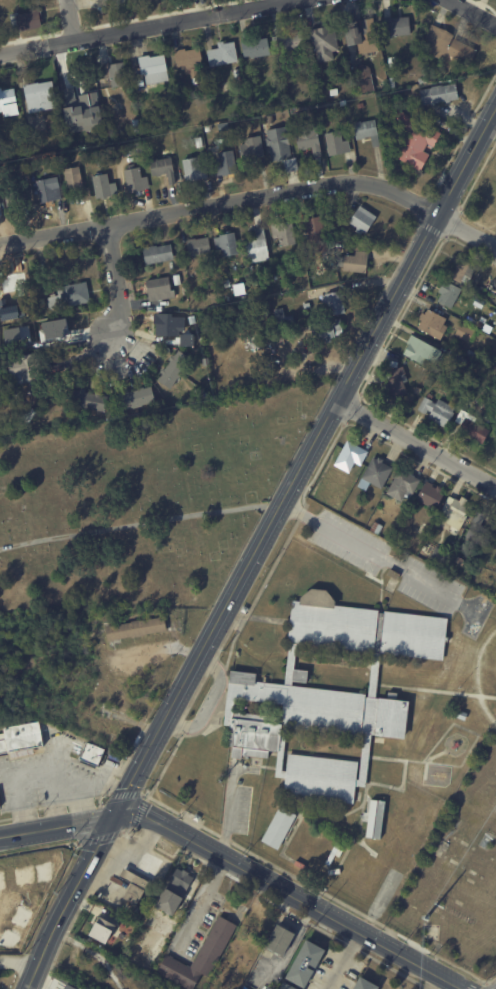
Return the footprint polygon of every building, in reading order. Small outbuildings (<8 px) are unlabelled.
[(43,9),(45,21),(43,21),(44,27),(21,32),(21,29),(15,31),(12,14),(20,13),(20,15),(37,12),(36,10),(43,8),(43,9)] [(382,25),(386,25),(386,18),(394,18),(394,19),(411,17),(413,35),(394,36),(394,39),(387,39),(387,33),(382,34),(381,25),(382,25)] [(376,52),(359,55),(358,46),(351,47),(350,46),(347,30),(349,30),(348,24),(359,22),(360,29),(362,28),(361,21),(374,19),(379,51),(376,52)] [(434,25),(457,36),(450,49),(452,50),(457,39),(480,51),(472,66),(451,56),(450,58),(447,56),(445,61),(428,52),(433,43),(426,40),(434,25)] [(316,46),(315,47),(311,31),(336,26),(341,51),(334,52),(336,60),(320,64),(316,46)] [(274,37),(279,37),(279,36),(304,31),(307,48),(282,53),(281,49),(276,49),(274,37)] [(247,60),(244,41),(256,38),(256,41),(270,38),(273,55),(247,60)] [(237,43),(240,62),(211,67),(208,51),(221,49),(221,43),(226,42),(227,44),(237,43)] [(175,52),(187,49),(187,51),(201,48),(205,66),(198,68),(200,78),(198,78),(199,84),(194,85),(192,74),(188,75),(186,70),(179,71),(175,52)] [(157,84),(149,86),(147,75),(143,76),(140,58),(152,56),(152,58),(166,56),(170,82),(157,84)] [(105,77),(103,65),(111,64),(111,66),(126,64),(129,86),(114,88),(113,79),(106,80),(105,77)] [(374,73),(377,91),(360,94),(356,73),(357,71),(359,68),(361,65),(366,64),(370,66),(373,69),(374,73)] [(65,78),(64,73),(86,69),(90,93),(74,96),(73,89),(67,90),(65,78)] [(47,111),(31,114),(26,86),(41,83),(42,84),(54,81),(59,108),(47,111)] [(452,101),(451,101),(452,103),(446,104),(446,102),(436,104),(437,105),(430,106),(430,105),(424,106),(421,91),(433,89),(433,87),(443,85),(444,87),(457,84),(460,100),(452,101)] [(18,105),(0,109),(0,90),(3,89),(4,91),(15,89),(18,105)] [(401,110),(444,134),(436,148),(432,146),(428,153),(432,155),(423,172),(395,156),(402,144),(398,142),(404,131),(391,124),(399,109),(401,110)] [(275,123),(267,124),(266,116),(274,115),(275,123)] [(380,147),(374,148),(372,136),(367,138),(367,139),(358,141),(355,124),(358,123),(357,122),(362,121),(362,123),(376,120),(382,146),(380,147)] [(324,157),(317,159),(314,147),(311,148),(311,150),(305,151),(305,149),(301,150),(296,126),(318,121),(325,157),(324,157)] [(292,143),(292,145),(293,151),(292,151),(294,158),(275,162),(271,146),(270,147),(268,139),(270,138),(268,131),(288,126),(292,143)] [(351,151),(351,152),(331,156),(330,153),(329,153),(328,148),(329,148),(326,134),(342,131),(344,141),(349,141),(351,151)] [(263,157),(259,158),(259,160),(253,161),(254,166),(246,167),(242,145),(247,144),(246,139),(262,136),(266,157),(263,157)] [(203,137),(205,147),(199,149),(196,138),(203,137)] [(232,175),(217,178),(214,163),(221,162),(220,154),(235,151),(239,174),(232,175)] [(207,179),(204,180),(206,186),(199,187),(198,181),(188,183),(184,161),(200,158),(202,168),(208,167),(210,179),(207,179)] [(162,177),(158,178),(157,177),(153,177),(151,162),(155,162),(155,161),(158,160),(158,162),(172,159),(176,185),(170,186),(169,179),(168,179),(167,175),(161,176),(162,177)] [(91,201),(83,202),(82,191),(70,193),(66,170),(81,168),(85,188),(90,188),(92,200),(91,201)] [(151,190),(130,194),(125,171),(141,168),(143,178),(148,177),(151,190)] [(118,196),(113,196),(114,197),(108,198),(109,200),(103,201),(103,199),(98,200),(94,177),(98,176),(98,173),(103,172),(104,175),(109,174),(111,185),(117,184),(119,196),(118,196)] [(63,201),(42,204),(38,182),(53,179),(55,188),(60,188),(63,201)] [(32,213),(26,214),(25,211),(11,213),(7,194),(29,190),(34,213),(32,213)] [(370,211),(378,217),(367,233),(365,231),(362,235),(357,231),(359,228),(350,222),(362,206),(370,211)] [(300,221),(322,217),(322,220),(324,220),(325,225),(324,225),(328,251),(313,254),(310,232),(302,233),(300,221)] [(298,245),(283,248),(281,238),(274,239),(272,225),(294,221),(298,245)] [(257,229),(265,228),(272,260),(251,264),(246,242),(259,239),(257,230),(257,229)] [(216,238),(236,234),(240,255),(225,258),(224,250),(217,251),(214,238),(216,238)] [(191,258),(188,242),(196,240),(197,241),(210,238),(213,253),(191,258)] [(147,266),(144,249),(158,246),(158,248),(172,245),(173,250),(176,250),(177,256),(174,257),(175,261),(147,266)] [(371,258),(369,274),(346,272),(348,255),(358,256),(358,251),(372,252),(371,258)] [(469,265),(474,268),(465,285),(459,282),(458,285),(444,277),(448,269),(445,267),(451,255),(469,265)] [(2,292),(0,281),(0,276),(17,273),(17,274),(27,272),(29,287),(23,288),(2,292)] [(181,275),(183,285),(176,286),(174,276),(181,275)] [(165,300),(151,302),(148,281),(171,277),(174,292),(176,292),(177,298),(165,300)] [(225,281),(231,280),(233,287),(227,289),(225,281)] [(460,290),(450,309),(436,302),(440,294),(437,293),(443,281),(460,290)] [(91,291),(93,303),(63,309),(63,308),(51,310),(48,299),(53,298),(52,296),(57,295),(57,297),(61,296),(59,288),(89,283),(91,291)] [(343,293),(344,296),(346,295),(347,300),(345,301),(347,314),(331,317),(329,304),(323,305),(322,299),(327,298),(326,297),(328,296),(327,295),(343,292),(343,293)] [(263,302),(272,301),(273,308),(264,309),(263,302)] [(295,319),(296,324),(278,327),(275,311),(285,309),(286,318),(295,316),(295,319)] [(431,311),(445,319),(442,324),(446,327),(439,341),(416,329),(420,321),(417,320),(421,313),(424,315),(427,309),(431,311)] [(174,319),(174,324),(182,324),(182,330),(174,330),(174,337),(158,337),(158,315),(174,315),(174,319)] [(483,319),(485,320),(482,324),(481,324),(478,328),(474,326),(479,317),(483,319)] [(311,325),(342,320),(344,331),(336,333),(337,339),(333,340),(333,343),(325,344),(325,341),(320,342),(319,336),(313,337),(311,325)] [(70,335),(65,336),(66,343),(48,346),(46,325),(63,323),(64,328),(69,328),(70,335)] [(460,323),(474,331),(468,343),(453,335),(460,323)] [(276,334),(285,332),(287,344),(278,345),(276,334)] [(448,350),(449,349),(461,356),(461,357),(467,360),(464,365),(459,362),(458,364),(445,357),(438,368),(426,361),(422,367),(400,354),(406,344),(405,343),(409,334),(445,355),(448,350)] [(172,390),(159,381),(163,374),(161,373),(164,368),(166,370),(172,361),(170,360),(173,355),(175,357),(179,350),(192,359),(172,390)] [(464,354),(466,350),(474,353),(472,358),(464,354)] [(41,363),(45,381),(37,383),(38,386),(32,388),(31,384),(20,386),(18,376),(13,377),(10,360),(37,355),(37,359),(40,358),(41,363)] [(400,376),(404,385),(403,385),(406,393),(391,399),(387,389),(386,389),(384,384),(385,384),(384,381),(385,381),(383,375),(390,373),(389,372),(402,366),(405,374),(400,376)] [(122,412),(117,397),(125,395),(124,394),(130,392),(130,394),(139,391),(139,390),(145,389),(145,390),(153,388),(157,403),(122,412)] [(84,390),(88,391),(87,393),(97,395),(97,393),(103,394),(102,396),(110,398),(107,413),(72,406),(75,390),(82,392),(82,390),(84,390)] [(437,399),(453,408),(451,413),(453,413),(444,429),(435,424),(433,427),(424,421),(429,412),(427,411),(424,415),(416,411),(423,397),(431,401),(431,402),(434,404),(437,399)] [(39,415),(29,425),(23,419),(34,409),(39,415)] [(489,431),(481,445),(472,439),(471,442),(456,434),(461,425),(455,422),(461,410),(477,419),(475,423),(489,431)] [(358,448),(367,452),(360,465),(353,462),(347,473),(333,465),(346,441),(358,448)] [(383,464),(391,469),(380,490),(360,479),(372,458),(375,460),(377,458),(382,460),(380,463),(383,464)] [(410,477),(418,481),(411,495),(405,491),(399,503),(384,494),(398,470),(410,477)] [(427,483),(433,486),(432,488),(437,490),(438,488),(442,490),(440,492),(443,494),(434,511),(421,504),(425,498),(418,495),(426,482),(427,483)] [(455,528),(440,520),(452,498),(457,500),(459,496),(465,500),(463,504),(469,508),(457,530),(455,528)] [(478,517),(484,520),(480,527),(484,529),(483,532),(491,536),(484,549),(463,538),(475,515),(478,517)] [(380,527),(376,536),(367,531),(372,523),(380,527)] [(439,564),(429,558),(434,549),(444,555),(439,564)] [(457,557),(464,562),(461,567),(454,562),(457,557)] [(396,580),(396,581),(386,575),(389,569),(399,575),(396,580)] [(300,597),(311,588),(326,590),(334,600),(334,605),(377,610),(377,612),(383,613),(384,611),(446,618),(442,659),(287,642),(291,600),(299,601),(300,597)] [(292,669),(308,670),(306,682),(291,681),(292,669)] [(230,670),(256,673),(255,681),(364,693),(364,696),(387,698),(388,691),(397,692),(396,700),(408,701),(404,739),(360,734),(360,736),(281,727),(278,751),(268,750),(267,758),(241,755),(240,758),(231,757),(232,746),(228,745),(230,725),(223,725),(230,670)] [(461,710),(470,714),(467,721),(458,718),(461,710)] [(45,748),(0,756),(0,735),(6,734),(5,729),(40,723),(41,726),(45,748)] [(86,740),(103,748),(96,766),(79,759),(86,740)] [(287,753),(357,761),(352,803),(282,794),(287,753)] [(296,813),(299,815),(281,850),(264,841),(283,806),(296,813)] [(346,846),(347,847),(342,858),(337,856),(332,866),(328,864),(339,843),(346,846)] [(195,879),(201,883),(190,901),(184,897),(183,898),(167,889),(179,867),(184,870),(185,869),(191,872),(190,874),(196,877),(194,879),(195,879)] [(151,883),(137,906),(124,899),(132,884),(120,878),(125,868),(151,883)] [(173,916),(182,897),(164,888),(154,906),(173,916)] [(117,918),(105,913),(103,918),(97,916),(89,937),(107,944),(117,918)] [(204,973),(196,988),(189,988),(158,972),(168,954),(188,965),(192,967),(195,961),(196,962),(221,916),(227,919),(239,926),(211,977),(204,973)] [(281,924),(298,934),(286,956),(268,947),(280,924),(281,924)] [(328,950),(329,950),(320,967),(314,964),(311,968),(318,971),(308,988),(289,978),(310,939),(328,950)] [(142,954),(148,959),(141,966),(136,961),(142,954)] [(382,987),(381,988),(355,988),(363,976),(382,987)] [(76,988),(58,981),(55,988),(75,988),(76,988)]
